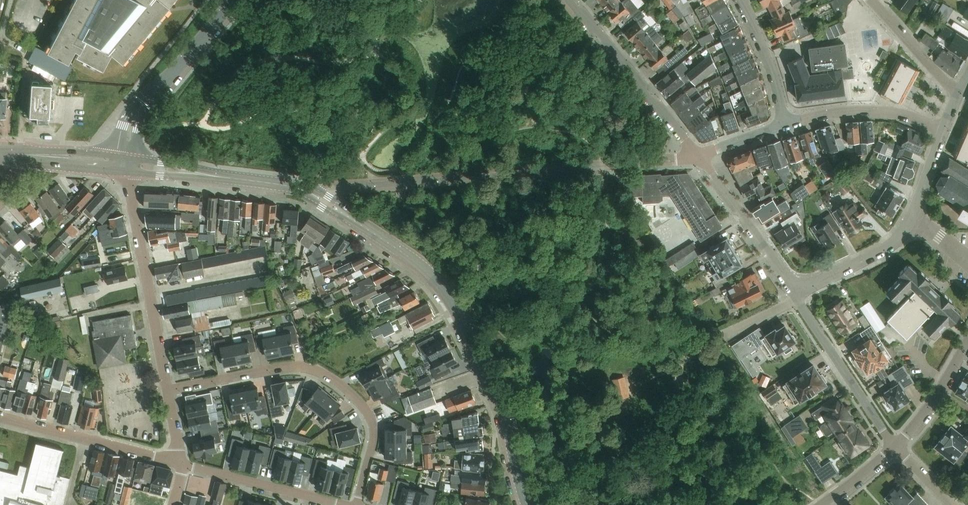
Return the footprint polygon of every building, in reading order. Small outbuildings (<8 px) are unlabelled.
[(175,0),(74,0),(46,52),(67,63),(74,50),(78,53),(76,57),(102,71),(111,55),(122,64),(175,0)] [(626,0),(624,0),(622,1),(621,0),(606,0),(602,4),(610,13),(623,2),(623,3),(626,0)] [(641,11),(632,0),(626,0),(623,3),(623,2),(610,13),(618,23),(622,19),(626,24),(641,11)] [(670,10),(672,8),(674,10),(678,7),(673,0),(672,0),(671,0),(663,0),(670,10)] [(727,4),(725,0),(712,0),(706,4),(709,9),(700,14),(702,18),(727,4)] [(783,6),(780,0),(760,0),(764,8),(768,6),(771,12),(783,6)] [(847,17),(848,4),(852,0),(834,0),(830,2),(831,1),(837,15),(841,13),(843,19),(847,17)] [(893,0),(905,11),(914,0),(893,0)] [(691,12),(695,10),(688,1),(678,7),(684,14),(685,15),(686,15),(685,14),(686,13),(690,11),(691,12)] [(939,4),(934,1),(927,13),(932,16),(939,4)] [(708,28),(733,15),(727,4),(702,18),(703,19),(701,20),(704,25),(715,19),(717,23),(708,28)] [(774,28),(793,19),(789,11),(786,13),(783,6),(771,12),(774,18),(770,20),(774,28)] [(646,31),(652,26),(651,27),(643,17),(645,16),(641,11),(626,24),(630,28),(625,32),(633,42),(646,31)] [(691,25),(696,22),(691,12),(690,11),(686,13),(685,14),(686,15),(691,25)] [(711,33),(698,39),(702,45),(721,35),(723,33),(738,24),(733,15),(708,28),(711,33)] [(793,19),(774,28),(778,36),(781,34),(785,41),(796,36),(798,39),(807,35),(798,17),(793,19)] [(688,26),(684,20),(679,24),(683,30),(688,26)] [(845,32),(840,21),(819,31),(824,41),(845,32)] [(965,59),(967,54),(967,40),(967,39),(966,39),(957,33),(945,25),(939,35),(936,40),(939,42),(956,54),(957,53),(965,59)] [(641,51),(660,35),(652,26),(646,31),(633,42),(641,51)] [(726,45),(744,36),(739,26),(722,35),(724,41),(708,48),(710,53),(726,45)] [(684,33),(688,40),(694,37),(691,29),(684,33)] [(939,42),(936,40),(926,33),(921,41),(934,50),(939,42)] [(649,60),(661,50),(656,44),(663,39),(660,35),(641,51),(649,60)] [(716,61),(730,55),(749,46),(744,36),(726,45),(728,50),(714,57),(716,61)] [(803,57),(789,62),(797,83),(796,84),(798,100),(845,93),(843,79),(855,78),(853,68),(848,68),(845,43),(810,48),(814,74),(810,75),(803,57)] [(35,46),(27,61),(65,80),(72,66),(35,46)] [(719,67),(720,71),(734,65),(753,55),(749,46),(730,55),(733,60),(719,67)] [(661,75),(673,64),(688,51),(685,47),(669,60),(661,50),(649,60),(657,70),(661,75)] [(957,53),(956,54),(956,55),(949,50),(948,52),(944,49),(934,61),(954,77),(965,59),(957,53)] [(676,67),(656,84),(667,97),(681,85),(682,86),(686,83),(685,82),(689,78),(695,85),(717,68),(711,54),(684,77),(676,67)] [(730,79),(757,65),(753,55),(734,65),(736,70),(722,77),(725,81),(730,79)] [(902,103),(919,70),(899,59),(880,95),(889,99),(891,97),(897,100),(902,103)] [(34,65),(32,70),(58,83),(60,79),(34,65)] [(742,85),(761,75),(760,72),(757,65),(730,79),(732,84),(731,84),(730,84),(726,86),(729,91),(733,89),(742,85)] [(710,80),(713,86),(724,82),(721,75),(710,80)] [(737,99),(745,94),(764,85),(763,82),(761,75),(742,85),(743,90),(735,94),(737,99)] [(48,123),(50,85),(31,83),(29,116),(32,116),(32,122),(48,123)] [(742,107),(766,95),(765,93),(766,93),(764,85),(745,94),(747,98),(734,106),(734,107),(740,104),(742,107)] [(698,91),(696,88),(695,86),(692,87),(671,103),(678,112),(694,101),(691,97),(698,91)] [(727,133),(740,128),(727,93),(722,94),(725,103),(724,103),(727,114),(722,116),(727,133)] [(706,100),(705,99),(702,95),(694,101),(678,112),(686,122),(701,110),(698,106),(706,100)] [(745,116),(768,106),(766,95),(742,107),(740,104),(734,107),(735,111),(740,108),(749,104),(751,109),(744,112),(745,116)] [(693,131),(709,120),(706,116),(713,110),(709,104),(701,110),(686,122),(693,131)] [(770,116),(770,114),(768,106),(745,116),(744,112),(743,113),(737,116),(742,128),(768,118),(770,116)] [(163,112),(158,108),(152,116),(157,120),(163,112)] [(709,120),(693,131),(700,141),(703,142),(726,134),(720,116),(711,118),(709,120)] [(867,142),(874,142),(872,121),(861,122),(863,143),(861,143),(862,154),(868,154),(867,142)] [(862,154),(861,143),(860,143),(858,122),(847,123),(849,144),(856,143),(857,154),(862,154)] [(925,135),(921,133),(899,123),(895,131),(906,136),(902,146),(900,145),(914,152),(920,155),(926,141),(923,140),(925,135)] [(954,156),(965,161),(964,163),(967,165),(967,123),(954,156)] [(830,153),(846,149),(841,137),(835,139),(831,125),(817,130),(823,150),(828,148),(830,153)] [(814,158),(820,156),(817,145),(815,145),(811,131),(800,135),(808,159),(811,165),(816,163),(814,158)] [(798,160),(806,158),(803,150),(800,151),(796,136),(784,140),(792,164),(796,171),(801,169),(798,160)] [(889,144),(879,140),(875,150),(885,154),(888,147),(889,144)] [(786,172),(790,171),(781,141),(769,145),(776,169),(784,181),(789,179),(786,172)] [(914,152),(900,145),(897,144),(895,150),(892,158),(886,172),(882,171),(879,176),(890,183),(893,178),(906,184),(909,177),(913,175),(914,171),(913,167),(915,161),(911,159),(914,152)] [(760,166),(772,162),(766,145),(754,149),(760,166)] [(888,147),(885,154),(888,155),(887,156),(892,158),(895,150),(888,147)] [(750,170),(758,167),(752,150),(730,158),(728,163),(733,172),(734,172),(741,185),(753,177),(750,170)] [(952,159),(950,157),(942,170),(949,174),(948,176),(942,176),(937,183),(937,184),(939,190),(938,192),(964,208),(959,215),(967,220),(967,168),(952,159)] [(828,159),(819,165),(826,177),(835,171),(828,159)] [(890,183),(879,176),(874,173),(873,174),(869,171),(867,174),(875,179),(872,183),(885,191),(876,206),(880,208),(877,212),(885,217),(888,213),(893,216),(905,197),(887,187),(890,183)] [(835,172),(830,176),(833,181),(838,178),(835,172)] [(723,227),(711,208),(695,182),(693,183),(688,173),(679,174),(662,175),(661,174),(642,175),(642,177),(634,177),(630,180),(631,194),(635,196),(643,195),(644,203),(659,202),(663,199),(663,194),(671,194),(701,241),(723,227)] [(758,178),(741,187),(746,197),(756,192),(761,202),(776,194),(771,185),(764,189),(758,178)] [(844,194),(850,189),(840,178),(835,183),(844,194)] [(804,183),(791,191),(798,202),(810,194),(804,183)] [(71,200),(69,198),(59,184),(50,190),(64,210),(69,206),(67,203),(71,200)] [(75,216),(94,195),(85,187),(67,208),(75,216)] [(95,215),(113,196),(105,189),(84,211),(91,219),(95,215)] [(48,192),(37,199),(42,206),(39,208),(44,216),(47,213),(50,217),(53,215),(55,219),(62,213),(48,192)] [(175,208),(179,208),(180,194),(176,193),(145,192),(145,207),(175,208)] [(180,194),(179,208),(189,209),(191,195),(180,194)] [(191,195),(189,209),(194,210),(194,213),(199,214),(201,214),(203,202),(201,201),(201,196),(191,195)] [(95,215),(101,221),(103,222),(121,204),(113,196),(95,215)] [(216,231),(218,198),(208,197),(206,218),(209,218),(208,231),(216,231)] [(230,219),(231,200),(220,198),(219,218),(225,219),(223,234),(229,235),(230,219)] [(781,212),(784,218),(793,212),(786,200),(777,206),(772,198),(752,210),(757,218),(759,217),(762,223),(781,212)] [(233,238),(235,220),(241,221),(242,201),(231,200),(230,219),(229,235),(229,237),(233,238)] [(252,216),(253,202),(243,201),(242,216),(247,216),(246,230),(251,230),(252,216)] [(264,219),(265,203),(255,202),(254,218),(253,231),(257,231),(258,218),(264,219)] [(860,217),(864,215),(864,214),(867,212),(863,206),(858,208),(855,202),(849,206),(846,202),(838,207),(839,209),(833,212),(843,229),(847,227),(850,231),(852,230),(854,231),(856,231),(858,230),(859,228),(859,226),(862,224),(859,219),(860,218),(860,217)] [(30,223),(40,216),(31,203),(21,211),(30,223)] [(275,223),(277,205),(266,203),(263,230),(269,231),(270,223),(275,223)] [(297,243),(299,210),(285,209),(283,223),(292,224),(291,236),(288,236),(287,243),(297,243)] [(55,219),(53,221),(57,225),(65,216),(62,213),(55,219)] [(176,229),(176,215),(146,213),(148,227),(149,227),(176,229)] [(795,224),(801,220),(797,213),(782,223),(785,228),(776,234),(784,247),(789,244),(791,248),(805,239),(795,224)] [(828,249),(840,241),(835,232),(840,228),(831,213),(823,218),(827,223),(822,227),(819,223),(812,228),(821,242),(823,241),(828,249)] [(100,230),(126,224),(124,215),(109,219),(110,223),(104,225),(98,226),(100,233),(100,230)] [(320,243),(330,228),(312,216),(302,231),(306,234),(301,240),(301,243),(310,249),(315,240),(320,243)] [(20,237),(18,235),(6,221),(0,226),(0,231),(12,244),(20,237)] [(72,224),(66,230),(66,231),(73,237),(79,231),(72,224)] [(114,238),(113,237),(128,233),(126,224),(100,230),(100,233),(102,240),(114,238)] [(37,229),(33,233),(37,238),(41,234),(37,229)] [(341,256),(350,242),(331,229),(321,243),(340,256),(341,256)] [(23,230),(18,235),(20,237),(22,239),(27,245),(32,239),(23,230)] [(157,230),(149,231),(152,245),(168,242),(170,251),(182,249),(180,242),(178,242),(176,232),(169,232),(169,231),(158,233),(157,230)] [(66,231),(61,236),(67,243),(73,237),(66,231)] [(10,246),(0,235),(0,251),(6,258),(13,253),(19,259),(22,256),(11,244),(10,246)] [(717,236),(707,242),(711,248),(721,242),(717,236)] [(55,258),(67,246),(60,239),(48,251),(55,258)] [(710,266),(735,251),(730,243),(730,244),(727,239),(727,240),(727,239),(721,242),(711,248),(707,242),(707,241),(698,247),(710,266)] [(94,249),(86,250),(87,256),(102,253),(99,241),(93,242),(94,249)] [(696,248),(692,241),(664,259),(669,266),(675,262),(686,255),(696,248)] [(317,246),(313,253),(313,254),(315,258),(317,262),(317,263),(319,263),(328,259),(326,253),(324,254),(320,245),(319,247),(317,246)] [(197,248),(187,250),(189,260),(199,259),(197,248)] [(717,287),(727,282),(727,281),(730,280),(726,274),(742,264),(739,259),(740,259),(735,251),(710,266),(717,279),(713,281),(717,287)] [(313,254),(308,256),(312,264),(317,262),(315,258),(313,254)] [(373,262),(374,261),(364,255),(337,269),(339,274),(354,266),(356,270),(373,262)] [(690,261),(686,255),(675,262),(679,268),(690,261)] [(101,258),(85,261),(86,268),(102,266),(101,258)] [(204,268),(202,259),(182,263),(156,268),(158,279),(168,277),(169,281),(182,279),(180,269),(183,268),(185,277),(205,273),(204,268)] [(328,259),(319,263),(321,269),(331,265),(330,264),(328,259)] [(352,273),(355,278),(365,273),(367,277),(384,268),(384,269),(384,268),(375,262),(352,273)] [(331,265),(321,269),(323,275),(335,271),(333,264),(331,265)] [(907,338),(918,326),(935,308),(939,312),(925,327),(935,337),(949,322),(952,324),(961,314),(952,305),(954,303),(921,271),(918,273),(909,264),(899,274),(901,276),(887,291),(897,301),(912,286),(916,290),(898,308),(888,319),(907,338)] [(105,271),(109,284),(126,280),(125,274),(127,274),(125,266),(105,271)] [(395,276),(395,275),(386,269),(385,269),(372,276),(377,284),(394,275),(395,276)] [(762,292),(765,290),(760,279),(759,280),(755,273),(737,282),(738,283),(730,287),(727,282),(717,287),(712,290),(715,296),(724,292),(728,299),(734,296),(738,305),(745,301),(746,302),(753,298),(762,293),(762,292)] [(10,283),(3,276),(0,279),(0,288),(2,290),(10,283)] [(372,276),(358,283),(361,291),(377,284),(372,276)] [(61,279),(22,288),(24,299),(63,290),(61,279)] [(409,288),(410,287),(401,279),(401,280),(386,287),(387,290),(382,293),(381,291),(379,292),(378,293),(370,296),(374,305),(409,288)] [(85,288),(87,295),(99,292),(97,285),(85,288)] [(375,286),(351,297),(354,303),(378,293),(375,286)] [(286,291),(289,299),(298,295),(295,288),(286,291)] [(405,310),(420,302),(415,292),(401,299),(398,294),(378,303),(379,306),(377,306),(381,313),(402,304),(405,310)] [(222,295),(188,302),(188,304),(190,314),(192,313),(207,310),(224,307),(222,295)] [(842,301),(835,306),(834,305),(833,305),(832,305),(832,306),(831,306),(830,307),(829,308),(829,309),(829,310),(828,310),(843,333),(843,332),(844,332),(845,332),(846,332),(847,332),(848,332),(849,331),(849,330),(850,329),(850,328),(857,323),(842,301)] [(433,316),(435,315),(429,302),(397,319),(400,325),(409,320),(413,329),(434,318),(433,316)] [(860,308),(864,314),(870,325),(871,326),(876,333),(885,327),(869,302),(860,308)] [(1,353),(13,307),(0,304),(0,353),(1,353)] [(165,318),(190,314),(188,304),(163,309),(165,318)] [(367,305),(361,307),(364,313),(369,310),(367,305)] [(297,309),(293,311),(297,319),(301,317),(297,309)] [(328,310),(323,312),(325,318),(331,315),(331,314),(334,313),(332,309),(329,311),(328,310)] [(124,349),(137,347),(131,314),(93,321),(95,330),(93,331),(100,367),(126,362),(124,349)] [(865,328),(870,325),(864,314),(859,318),(865,328)] [(193,318),(174,321),(176,333),(194,329),(194,332),(211,329),(208,315),(193,318)] [(390,322),(371,332),(374,338),(382,334),(384,337),(395,332),(390,322)] [(281,355),(294,352),(292,341),(298,340),(295,325),(284,327),(285,333),(277,335),(281,355)] [(741,359),(765,343),(770,351),(775,347),(778,352),(783,349),(786,354),(794,349),(791,344),(795,341),(785,326),(777,331),(776,329),(767,335),(766,336),(760,327),(732,346),(741,359)] [(871,326),(861,333),(867,342),(878,335),(876,333),(871,326)] [(239,364),(252,361),(250,349),(256,348),(253,333),(242,336),(243,342),(235,343),(239,364)] [(263,334),(257,335),(260,347),(265,346),(268,358),(281,355),(277,335),(264,337),(263,334)] [(178,360),(198,355),(196,347),(202,346),(200,335),(185,338),(187,344),(175,346),(178,360)] [(863,345),(854,351),(859,357),(857,358),(862,366),(864,365),(868,372),(874,368),(875,370),(883,365),(881,363),(887,359),(882,352),(878,346),(882,343),(878,335),(867,342),(863,345)] [(433,358),(451,350),(445,337),(436,341),(433,337),(419,343),(423,354),(430,351),(433,358)] [(225,339),(214,341),(217,356),(223,355),(225,366),(239,364),(235,343),(227,345),(225,339)] [(404,347),(398,350),(405,368),(411,365),(404,347)] [(451,350),(433,358),(437,367),(431,369),(436,379),(450,372),(447,367),(457,363),(451,350)] [(198,355),(178,360),(180,373),(192,371),(193,376),(205,374),(204,368),(201,368),(198,355)] [(754,377),(759,374),(747,355),(742,359),(754,377)] [(54,378),(64,381),(69,360),(60,357),(54,378)] [(382,366),(385,364),(382,358),(369,365),(372,370),(361,376),(368,388),(388,377),(382,366)] [(722,370),(715,359),(710,363),(717,373),(722,370)] [(6,366),(3,376),(15,379),(19,364),(12,363),(11,367),(6,366)] [(825,382),(827,381),(822,374),(820,375),(814,365),(783,385),(795,404),(809,395),(811,396),(816,393),(816,390),(826,383),(825,382)] [(908,396),(904,390),(915,382),(903,365),(888,376),(893,383),(891,385),(892,387),(883,394),(887,401),(893,410),(904,403),(904,401),(903,399),(908,396)] [(83,390),(87,371),(78,369),(77,375),(76,375),(73,388),(83,390)] [(26,389),(28,382),(29,380),(31,380),(33,373),(25,371),(23,380),(21,380),(19,387),(20,387),(19,391),(18,391),(13,409),(23,411),(29,389),(26,389)] [(617,400),(630,397),(625,377),(612,380),(617,400)] [(762,377),(759,383),(766,387),(769,380),(762,377)] [(391,385),(387,378),(369,388),(375,399),(384,394),(388,401),(401,397),(394,383),(391,385)] [(431,378),(418,384),(421,388),(433,382),(431,378)] [(887,384),(883,378),(877,383),(881,388),(887,384)] [(16,390),(10,389),(12,382),(4,380),(2,387),(0,386),(0,406),(11,408),(16,390)] [(36,384),(30,382),(28,382),(26,389),(29,389),(23,411),(32,414),(37,396),(31,394),(32,390),(34,391),(36,384)] [(275,398),(268,400),(272,417),(284,414),(283,409),(282,403),(290,401),(289,397),(296,395),(294,388),(287,389),(286,382),(273,384),(273,387),(275,398)] [(955,393),(967,401),(967,385),(967,384),(962,382),(955,393)] [(44,383),(41,394),(41,397),(38,408),(40,409),(38,416),(47,418),(49,408),(51,408),(54,400),(49,399),(52,385),(44,383)] [(774,383),(762,391),(766,399),(767,398),(778,391),(779,391),(774,383)] [(260,399),(257,387),(244,390),(248,411),(256,409),(257,415),(268,413),(265,398),(260,399)] [(317,412),(330,396),(320,387),(302,408),(306,411),(310,406),(317,412)] [(299,400),(305,402),(309,390),(303,388),(299,400)] [(409,396),(415,411),(437,403),(432,388),(409,396)] [(95,390),(96,403),(103,402),(102,390),(95,390)] [(230,420),(241,418),(240,412),(248,411),(244,390),(231,393),(233,404),(227,406),(230,420)] [(451,413),(476,403),(472,390),(441,402),(443,407),(448,405),(451,413)] [(73,407),(71,406),(73,402),(71,401),(73,393),(62,391),(59,404),(62,405),(58,421),(69,423),(73,407)] [(209,413),(207,405),(213,403),(211,392),(196,395),(198,401),(186,404),(189,417),(209,413)] [(323,425),(327,420),(341,404),(330,396),(317,412),(323,417),(320,422),(323,425)] [(824,407),(814,413),(819,420),(826,415),(829,420),(822,425),(822,427),(826,434),(828,435),(836,430),(839,435),(855,424),(839,400),(838,401),(835,398),(824,405),(824,407)] [(95,427),(99,409),(83,405),(78,423),(82,424),(81,427),(90,429),(91,426),(95,427)] [(332,418),(336,423),(346,416),(342,411),(332,418)] [(442,429),(480,423),(479,421),(480,421),(478,412),(469,413),(469,414),(461,415),(461,416),(452,418),(453,422),(446,423),(446,426),(442,427),(442,429)] [(219,431),(217,420),(211,421),(209,413),(189,417),(191,430),(203,428),(204,434),(219,431)] [(441,420),(439,414),(424,419),(426,424),(441,420)] [(809,427),(801,414),(785,424),(794,437),(809,427)] [(397,419),(397,430),(385,430),(385,443),(406,443),(406,435),(412,435),(412,422),(405,417),(397,419)] [(435,430),(433,423),(423,426),(424,433),(435,430)] [(465,439),(482,437),(481,434),(484,434),(483,425),(480,425),(480,423),(442,429),(434,430),(434,433),(443,431),(443,436),(448,435),(447,433),(455,432),(455,435),(464,434),(465,439)] [(347,424),(330,428),(333,440),(337,439),(339,447),(361,442),(357,427),(348,429),(347,424)] [(855,424),(839,435),(852,455),(868,444),(855,424)] [(967,444),(967,429),(963,436),(951,426),(935,447),(954,462),(955,460),(959,463),(967,453),(964,450),(967,444)] [(212,455),(211,453),(217,452),(215,443),(221,442),(219,431),(204,434),(206,440),(194,442),(197,456),(203,455),(203,457),(212,455)] [(435,433),(424,434),(425,443),(436,441),(435,433)] [(297,435),(291,442),(305,446),(312,440),(297,435)] [(467,451),(484,448),(483,439),(482,439),(482,437),(465,439),(460,440),(460,438),(438,442),(439,448),(457,445),(457,449),(466,448),(467,451)] [(246,469),(251,449),(238,445),(239,442),(233,440),(229,455),(235,457),(233,465),(246,469)] [(65,450),(37,443),(31,468),(21,465),(18,476),(0,471),(0,504),(63,504),(70,478),(58,475),(65,450)] [(385,443),(385,457),(392,457),(394,457),(397,457),(397,463),(412,463),(412,452),(406,451),(406,443),(385,443)] [(264,452),(251,449),(246,469),(259,472),(261,463),(267,465),(271,450),(265,448),(264,452)] [(100,472),(105,453),(95,450),(90,469),(100,472)] [(277,467),(275,476),(288,479),(293,459),(280,456),(281,453),(275,451),(271,466),(277,467)] [(823,466),(814,452),(807,456),(816,470),(823,466)] [(485,454),(464,453),(462,453),(461,455),(464,455),(464,461),(456,460),(455,468),(484,470),(485,454)] [(115,477),(120,456),(109,454),(101,483),(107,485),(109,475),(115,477)] [(133,476),(135,468),(133,467),(134,460),(124,457),(115,491),(122,492),(126,475),(133,476)] [(306,463),(293,459),(288,479),(301,483),(303,474),(309,476),(313,461),(307,459),(306,463)] [(319,475),(317,487),(330,490),(335,470),(327,468),(328,462),(317,459),(314,474),(319,475)] [(830,461),(825,465),(832,476),(838,472),(830,461)] [(151,482),(155,466),(139,462),(135,480),(142,482),(143,480),(151,482)] [(369,488),(367,497),(380,500),(384,483),(385,480),(386,480),(387,477),(395,479),(398,466),(389,464),(388,470),(381,468),(379,474),(378,478),(377,482),(372,480),(371,482),(370,482),(369,488)] [(151,488),(150,492),(164,496),(166,490),(169,491),(174,473),(172,469),(157,466),(151,488)] [(343,472),(335,470),(330,490),(343,494),(346,482),(352,484),(355,469),(344,466),(343,472)] [(437,470),(434,478),(441,480),(443,472),(437,470)] [(485,484),(486,473),(464,471),(455,470),(455,475),(451,475),(451,481),(485,484)] [(94,475),(92,484),(99,486),(102,477),(94,475)] [(394,494),(401,496),(400,499),(398,504),(412,504),(416,490),(408,488),(409,482),(398,479),(394,494)] [(226,484),(216,481),(212,498),(215,498),(213,504),(221,504),(222,500),(226,484)] [(484,495),(485,484),(451,481),(451,487),(462,488),(462,493),(484,495)] [(111,483),(105,504),(108,504),(111,504),(116,484),(111,483)] [(886,497),(893,504),(929,504),(921,496),(917,493),(913,497),(900,483),(886,497)] [(87,485),(85,497),(96,499),(99,488),(87,485)] [(125,486),(122,497),(130,499),(133,487),(125,486)] [(412,504),(426,504),(427,502),(434,504),(438,490),(425,486),(424,492),(416,490),(412,504)] [(457,498),(466,499),(465,504),(489,504),(491,501),(467,495),(457,494),(452,493),(452,498),(457,498)] [(198,497),(186,494),(184,504),(189,504),(196,504),(198,497)]
